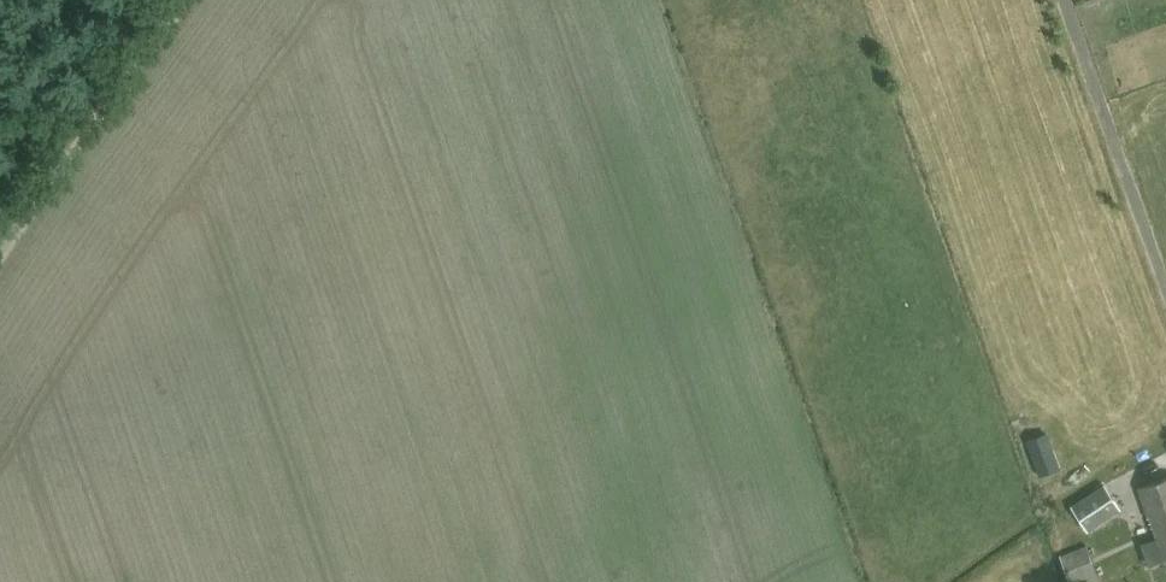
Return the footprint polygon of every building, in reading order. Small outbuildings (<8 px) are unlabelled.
[(1137,489),(1151,527),(1155,525),(1159,537),(1140,544),(1147,564),(1165,557),(1165,478),(1137,489)] [(1087,532),(1121,509),(1103,483),(1070,506),(1087,532)] [(1087,544),(1059,554),(1069,581),(1101,581),(1087,544)]
